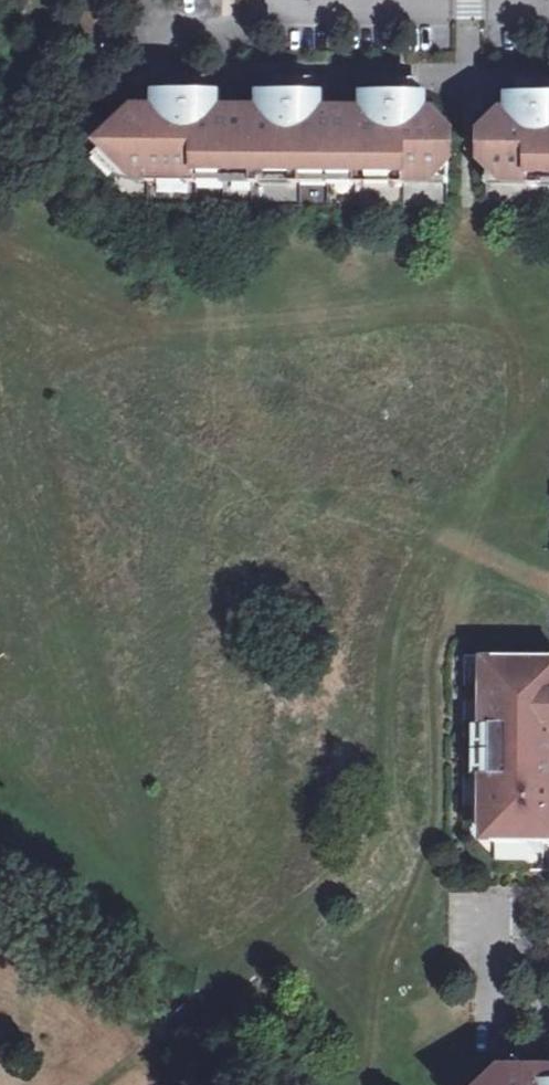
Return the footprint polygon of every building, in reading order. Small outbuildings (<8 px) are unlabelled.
[(160,99),(160,108),(129,108),(129,121),(106,145),(137,176),(149,176),(151,185),(156,185),(164,176),(177,176),(187,185),(196,185),(196,169),(213,169),(220,176),(251,176),(251,186),(259,186),(271,177),(284,177),(293,186),(302,186),(302,169),(314,169),(320,177),(357,177),(357,186),(366,186),(373,178),(391,178),(396,186),(408,186),(408,184),(425,184),(425,167),(449,167),(450,134),(441,134),(441,115),(437,110),(426,110),(426,101),(422,97),(414,97),(414,87),(408,81),(386,81),(381,86),(381,96),(373,96),(368,101),(368,110),(322,109),(322,100),(318,96),(311,96),(311,86),(305,80),(282,80),(277,86),(277,96),(269,96),(264,100),(264,109),(218,109),(218,100),(214,95),(207,95),(207,85),(201,79),(178,79),(173,85),(173,95),(165,95),(160,99)] [(530,81),(524,87),(524,97),(517,97),(512,102),(512,111),(501,111),(497,115),(496,134),(488,134),(488,167),(513,167),(513,184),(533,184),(533,186),(548,186),(548,81),(530,81)] [(449,167),(425,167),(425,184),(449,184),(449,167)] [(513,167),(488,167),(488,183),(513,184),(513,167)] [(466,655),(465,842),(471,848),(480,858),(493,871),(548,871),(548,656),(466,655)] [(528,1067),(517,1056),(499,1074),(488,1084),(548,1084),(548,1068),(528,1067)]
